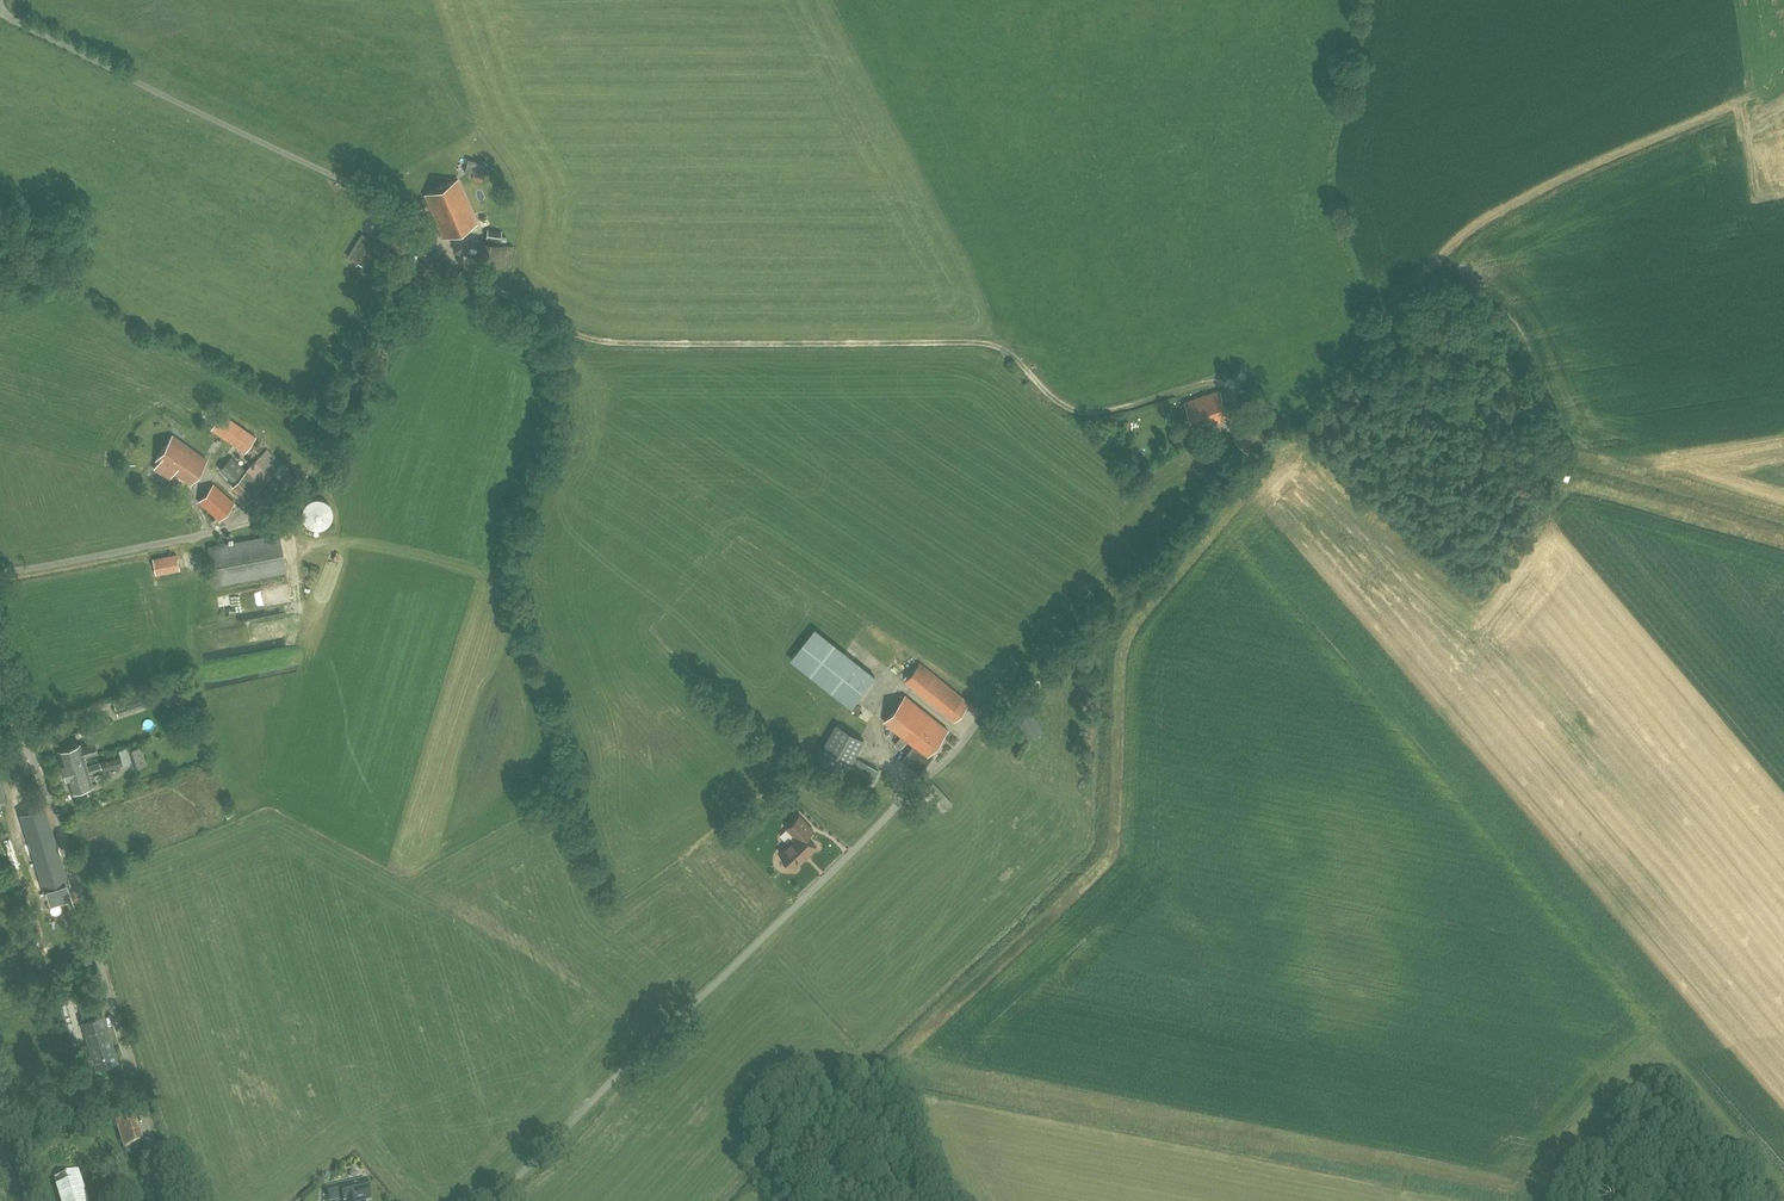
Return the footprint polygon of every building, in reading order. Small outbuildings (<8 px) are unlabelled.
[(471,178),(483,182),(485,172),(473,169),(471,178)] [(477,224),(458,179),(425,193),(444,238),(477,224)] [(420,230),(391,212),(375,238),(405,256),(420,230)] [(488,228),(486,241),(481,240),(479,262),(501,266),(501,265),(511,267),(514,246),(501,244),(501,229),(488,228)] [(381,245),(362,233),(347,256),(367,268),(381,245)] [(420,291),(433,266),(419,260),(409,286),(420,291)] [(1195,430),(1229,418),(1220,390),(1185,402),(1195,430)] [(245,452),(256,436),(222,413),(211,429),(242,450),(245,452)] [(166,476),(170,469),(190,483),(207,459),(173,435),(156,459),(159,461),(154,468),(166,476)] [(233,484),(246,470),(231,456),(219,469),(233,484)] [(214,483),(198,501),(219,520),(235,502),(214,483)] [(255,494),(268,508),(277,500),(264,486),(255,494)] [(332,517),(333,513),(332,508),(332,506),(331,505),(328,501),(324,499),(322,498),(320,497),(316,497),(312,498),(310,499),(308,500),(305,503),(304,505),(303,507),(302,511),(302,513),(302,515),(303,519),(304,521),(307,524),(310,526),(314,528),(316,528),(319,528),(321,528),(323,527),(325,526),(328,524),(331,520),(332,519),(332,517)] [(286,571),(279,533),(208,547),(215,585),(286,571)] [(156,575),(180,570),(177,553),(152,558),(156,575)] [(242,599),(243,607),(268,606),(268,598),(242,599)] [(846,652),(816,628),(791,659),(836,695),(851,707),(876,676),(846,652)] [(970,702),(920,662),(905,681),(954,721),(970,702)] [(145,691),(115,700),(118,713),(149,703),(147,695),(145,691)] [(907,740),(914,745),(927,756),(930,752),(948,730),(905,695),(884,721),(902,735),(895,744),(900,748),(907,740)] [(1027,705),(1014,713),(1029,736),(1042,728),(1027,705)] [(867,738),(840,722),(819,759),(846,775),(845,775),(868,788),(879,770),(856,756),(867,738)] [(94,740),(81,744),(80,742),(57,748),(62,763),(85,756),(99,752),(94,740)] [(934,755),(930,752),(927,756),(914,745),(902,760),(919,773),(934,755)] [(121,750),(125,764),(133,761),(129,748),(121,750)] [(100,758),(101,760),(87,765),(85,756),(62,763),(70,790),(93,783),(89,772),(104,767),(104,770),(124,764),(120,752),(100,758)] [(37,889),(46,886),(50,901),(70,895),(66,882),(44,806),(23,812),(42,878),(35,880),(37,889)] [(779,852),(794,868),(803,859),(802,858),(808,853),(809,854),(816,847),(806,836),(813,830),(799,815),(787,827),(795,836),(779,852)] [(98,1065),(116,1059),(102,1014),(95,1016),(90,1002),(80,1005),(84,1019),(98,1065)] [(116,1122),(124,1148),(142,1142),(135,1116),(116,1122)] [(53,1180),(60,1200),(87,1200),(78,1172),(76,1173),(53,1180)] [(327,1188),(330,1200),(342,1198),(343,1200),(362,1200),(370,1199),(365,1180),(349,1184),(350,1186),(345,1187),(344,1183),(327,1188)]
